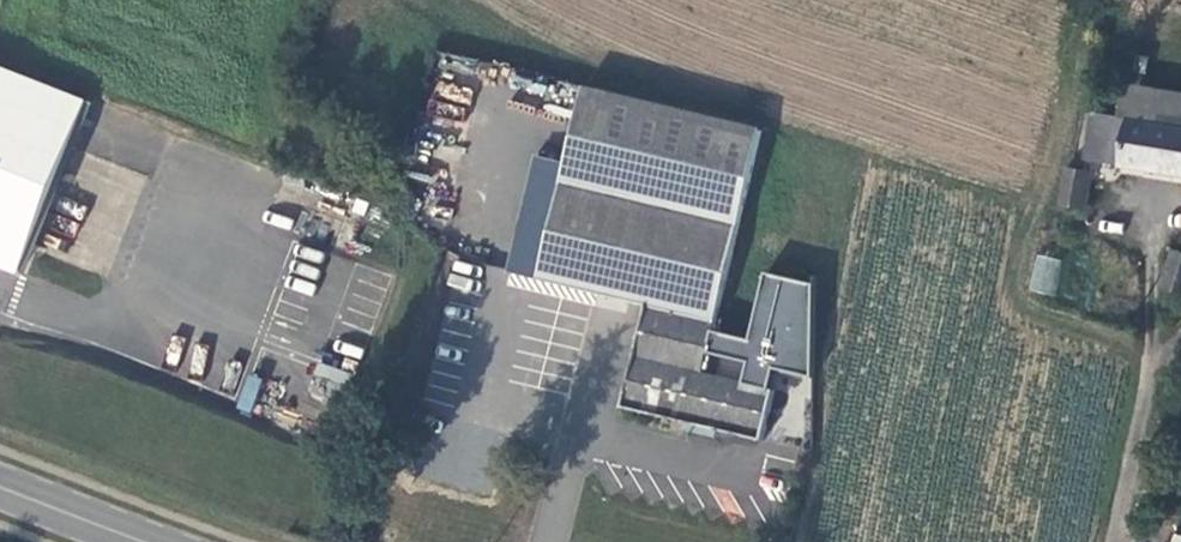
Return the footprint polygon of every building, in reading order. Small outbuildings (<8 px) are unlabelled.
[(95,96),(0,57),(0,259),(23,269),(95,96)] [(777,394),(710,377),(771,134),(589,88),(571,163),(542,280),(649,307),(624,408),(765,443),(777,394)] [(1114,120),(1121,122),(1125,102),(1143,106),(1139,126),(1180,134),(1180,104),(1119,91),(1114,120)] [(1125,102),(1121,122),(1139,126),(1143,106),(1125,102)] [(1139,126),(1121,122),(1114,120),(1088,115),(1080,156),(1180,177),(1180,134),(1139,126)] [(512,272),(542,280),(571,163),(541,156),(512,272)] [(1090,180),(1066,174),(1059,206),(1083,211),(1090,180)] [(1170,281),(1171,300),(1178,304),(1180,301),(1180,253),(1170,281)] [(1035,255),(1029,292),(1055,296),(1061,259),(1035,255)] [(1177,531),(1172,541),(1180,541),(1180,533),(1177,531)]
